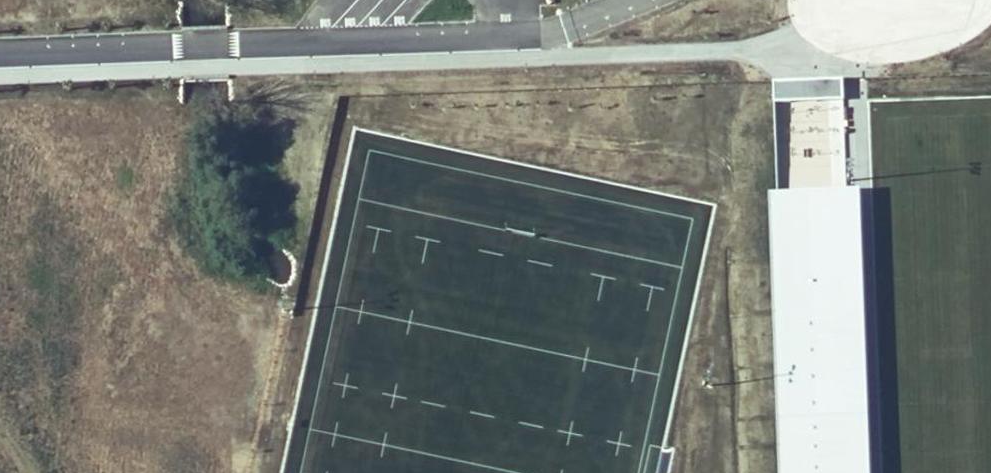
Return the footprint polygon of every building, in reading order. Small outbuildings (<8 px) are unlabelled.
[(778,472),(871,472),(863,191),(771,193),(778,472)]
